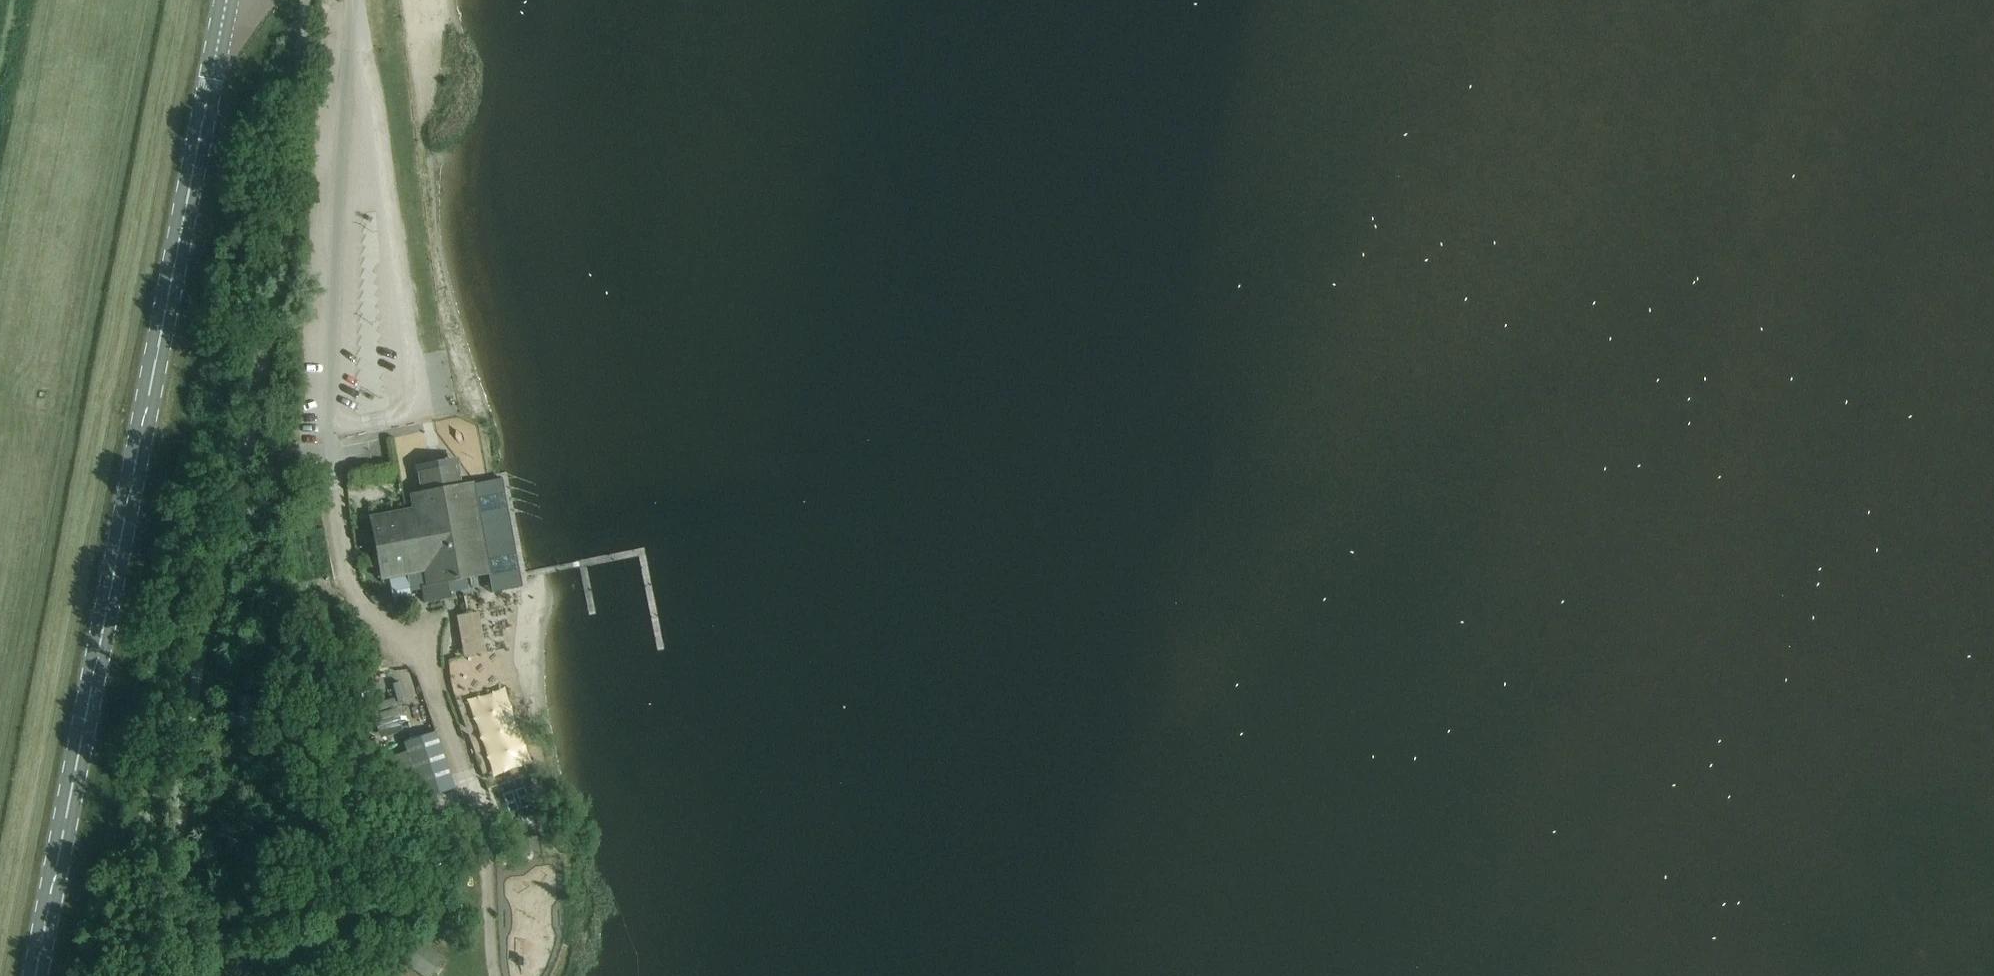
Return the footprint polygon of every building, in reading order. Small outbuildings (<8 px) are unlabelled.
[(310,258),(310,271),(326,271),(327,259),(310,258)] [(384,355),(388,371),(398,369),(394,353),(384,355)] [(430,441),(439,436),(432,422),(422,428),(430,441)] [(428,586),(487,575),(471,484),(459,487),(455,466),(419,473),(422,493),(411,496),(413,511),(369,519),(380,579),(425,571),(428,586)] [(483,535),(489,567),(516,562),(510,530),(483,535)] [(420,975),(436,975),(445,959),(414,944),(403,967),(420,975)]
